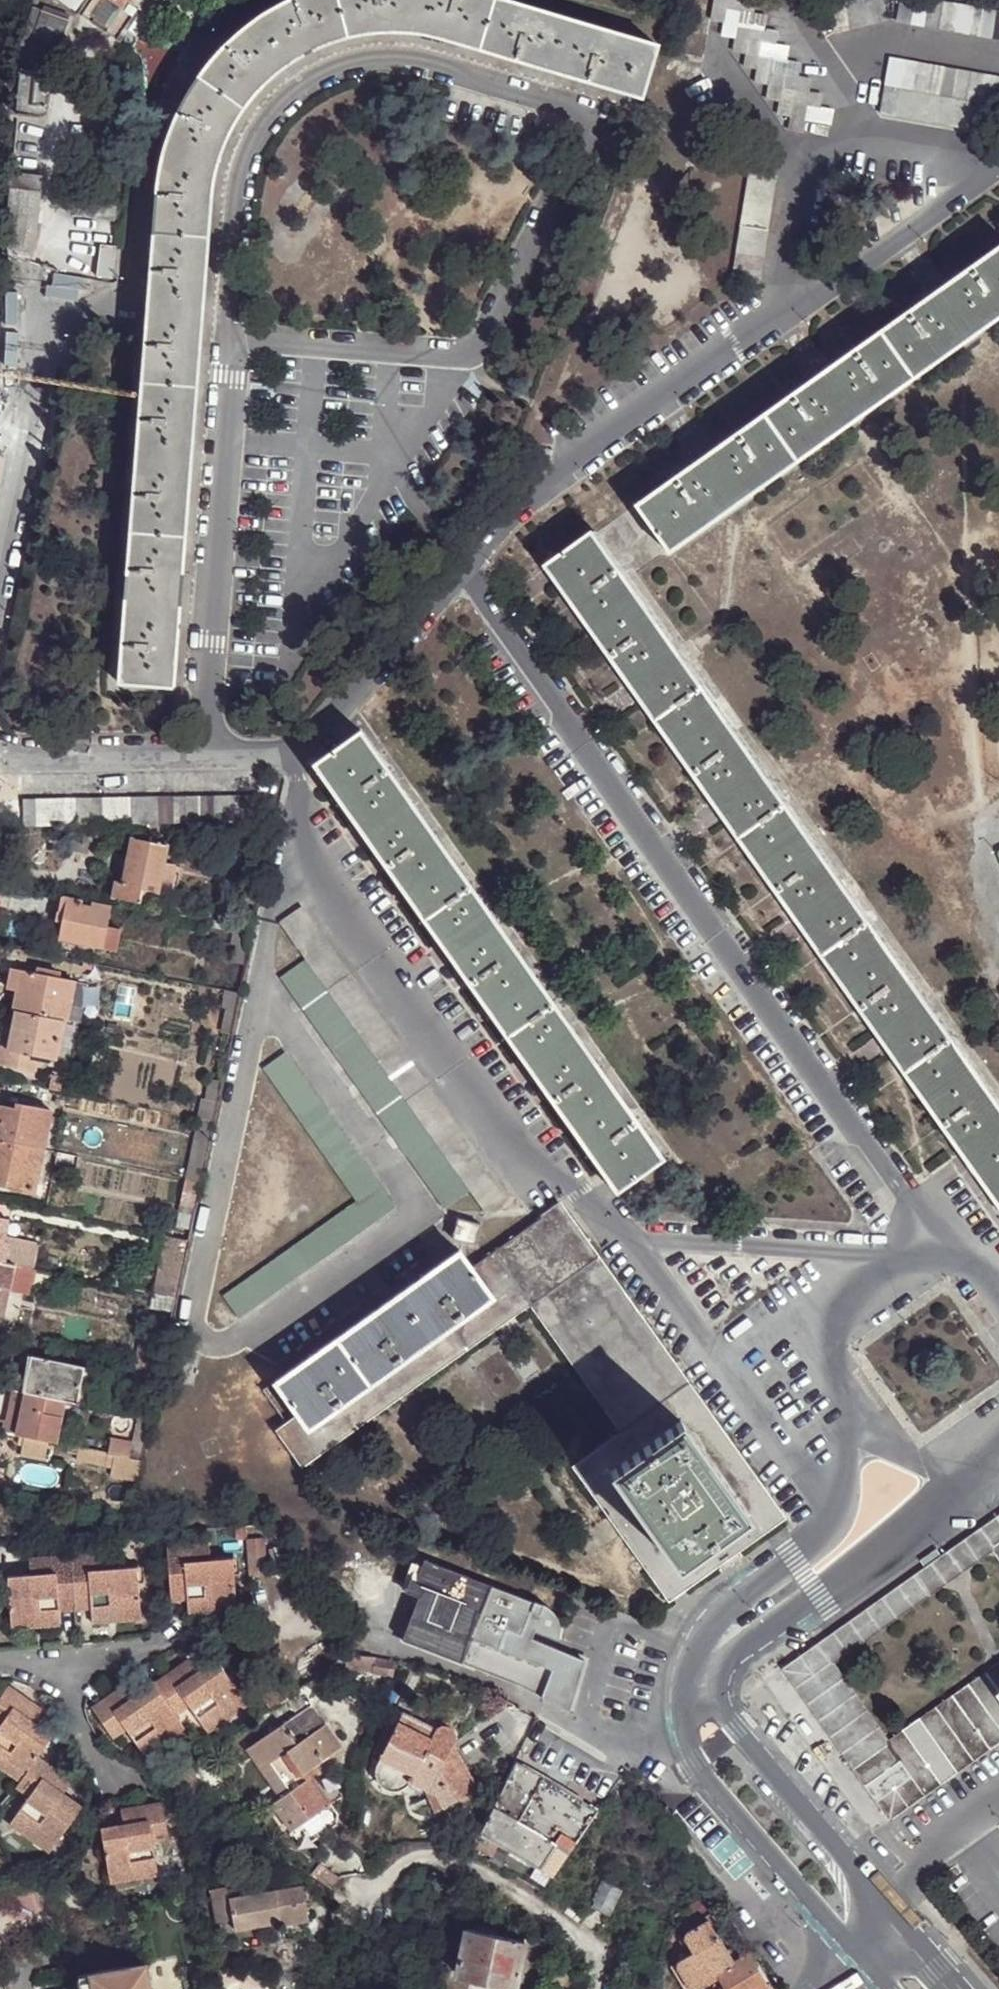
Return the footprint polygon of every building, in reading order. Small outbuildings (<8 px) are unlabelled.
[(77,11),(119,39),(140,8),(152,14),(161,0),(64,0),(77,11)] [(251,24),(228,52),(206,85),(195,106),(243,132),(261,100),(283,70),(297,59),(316,47),(337,36),(352,33),(345,0),(286,0),(265,11),(251,24)] [(352,33),(360,31),(384,29),(408,30),(424,33),(490,51),(503,0),(345,0),(352,33)] [(577,20),(562,14),(510,0),(503,0),(490,51),(546,67),(563,71),(644,96),(660,44),(577,20)] [(729,0),(716,0),(713,18),(725,20),(728,7),(729,0)] [(728,7),(742,9),(756,12),(759,0),(729,0),(728,7)] [(838,31),(891,17),(887,0),(850,0),(830,5),(838,31)] [(942,0),(905,0),(901,19),(998,40),(998,12),(942,0)] [(24,64),(23,67),(18,115),(40,117),(43,116),(47,112),(47,107),(44,102),(45,90),(48,91),(49,80),(52,76),(52,71),(70,21),(33,7),(18,53),(21,55),(18,61),(24,64)] [(742,9),(728,7),(725,20),(724,35),(737,36),(740,23),(742,9)] [(756,12),(742,9),(740,23),(753,25),(767,28),(770,14),(756,12)] [(753,25),(740,23),(737,36),(734,50),(749,53),(751,39),(753,25)] [(780,29),(767,28),(753,25),(751,39),(764,41),(778,43),(780,29)] [(764,41),(751,39),(749,53),(745,67),(759,69),(762,55),(764,41)] [(791,46),(778,43),(764,41),(762,55),(776,57),(789,59),(791,46)] [(757,81),(770,84),(773,71),(776,57),(762,55),(759,69),(757,81)] [(789,59),(776,57),(773,71),(787,74),(800,76),(802,60),(789,59)] [(888,85),(998,109),(998,79),(894,57),(888,85)] [(773,71),(770,84),(768,97),(781,99),(784,85),(787,74),(773,71)] [(800,76),(787,74),(784,85),(798,88),(812,91),(814,78),(800,76)] [(798,88),(784,85),(781,99),(779,113),(793,115),(795,102),(798,88)] [(888,85),(882,112),(998,136),(998,109),(888,85)] [(812,91),(798,88),(795,102),(809,104),(824,107),(826,93),(812,91)] [(809,104),(795,102),(793,115),(790,129),(804,131),(807,118),(809,104)] [(824,107),(809,104),(807,118),(834,122),(837,109),(824,107)] [(212,225),(216,207),(217,201),(228,165),(243,132),(195,106),(187,121),(172,157),(161,196),(157,215),(151,281),(206,286),(212,225)] [(734,277),(760,281),(779,175),(752,170),(734,277)] [(12,187),(43,190),(44,176),(13,173),(12,187)] [(39,235),(43,190),(12,187),(10,249),(32,252),(39,235)] [(100,241),(96,273),(112,275),(115,242),(100,241)] [(918,375),(970,339),(998,318),(998,246),(935,292),(884,327),(918,375)] [(32,252),(10,249),(10,251),(30,261),(32,252)] [(151,281),(146,346),(145,365),(139,431),(194,436),(199,370),(200,351),(206,286),(151,281)] [(918,375),(884,327),(858,346),(822,371),(765,412),(799,459),(856,419),(892,394),(918,375)] [(668,552),(743,499),(799,459),(765,412),(708,451),(634,504),(668,552)] [(185,557),(194,436),(139,431),(130,554),(185,557)] [(590,625),(639,590),(596,530),(548,565),(590,625)] [(175,686),(181,619),(182,600),(185,557),(130,554),(127,597),(126,615),(120,681),(175,686)] [(590,625),(633,685),(676,745),(724,711),(682,651),(639,590),(590,625)] [(810,831),(767,771),(724,711),(676,745),(719,806),(762,866),(810,831)] [(385,869),(434,836),(358,729),(309,761),(385,869)] [(25,815),(25,827),(75,827),(94,826),(255,825),(255,797),(25,799),(25,815)] [(94,826),(75,827),(71,848),(89,852),(94,826)] [(762,866),(805,926),(847,986),(896,952),(853,892),(810,831),(762,866)] [(159,892),(165,862),(169,845),(132,836),(123,882),(115,881),(112,896),(139,902),(142,888),(152,891),(159,892)] [(385,869),(461,976),(510,943),(434,836),(385,869)] [(175,864),(165,862),(159,892),(168,894),(175,864)] [(150,904),(152,891),(142,888),(139,902),(150,904)] [(64,912),(67,896),(62,895),(59,911),(64,912)] [(106,925),(110,905),(91,901),(91,904),(81,902),(81,899),(67,896),(64,912),(59,938),(101,947),(106,925)] [(300,907),(280,922),(305,958),(467,1189),(483,1210),(505,1195),(300,907)] [(54,937),(59,938),(64,912),(59,911),(54,937)] [(106,925),(101,947),(121,951),(125,929),(106,925)] [(537,1083),(585,1050),(510,943),(461,976),(537,1083)] [(933,1106),(981,1072),(938,1012),(932,1004),(896,952),(847,986),(885,1039),(890,1046),(933,1106)] [(467,1189),(305,958),(280,976),(442,1207),(467,1189)] [(24,964),(23,971),(46,975),(47,969),(24,964)] [(8,989),(19,992),(22,974),(12,971),(8,989)] [(18,1009),(68,1020),(76,981),(46,975),(23,971),(22,974),(19,992),(15,1008),(18,1009)] [(233,1029),(240,994),(225,991),(224,998),(230,999),(225,1028),(233,1029)] [(60,1061),(68,1020),(18,1009),(15,1028),(10,1050),(43,1057),(60,1061)] [(3,1049),(10,1050),(15,1028),(8,1026),(3,1049)] [(10,1050),(3,1049),(0,1048),(0,1064),(40,1073),(43,1057),(10,1050)] [(585,1050),(537,1083),(612,1191),(661,1157),(585,1050)] [(260,1069),(354,1200),(375,1185),(282,1054),(260,1069)] [(998,1199),(998,1097),(981,1072),(933,1106),(970,1159),(998,1199)] [(218,1101),(223,1079),(208,1076),(203,1098),(218,1101)] [(214,1120),(218,1101),(203,1098),(199,1117),(211,1120),(214,1120)] [(44,1148),(52,1110),(18,1102),(17,1107),(0,1104),(0,1139),(44,1148)] [(199,1117),(197,1117),(192,1141),(193,1141),(206,1144),(211,1120),(199,1117)] [(0,1139),(0,1179),(1,1180),(13,1182),(13,1185),(34,1191),(44,1148),(0,1139)] [(80,1158),(61,1154),(59,1167),(78,1170),(80,1158)] [(195,1209),(201,1181),(186,1178),(182,1205),(195,1209)] [(13,1185),(13,1182),(1,1180),(0,1184),(0,1186),(12,1189),(13,1185)] [(375,1185),(354,1200),(222,1294),(237,1318),(391,1208),(375,1185)] [(558,1204),(540,1215),(562,1245),(307,1429),(296,1415),(285,1422),(275,1429),(301,1464),(487,1331),(488,1334),(527,1306),(596,1257),(558,1204)] [(562,1245),(540,1215),(469,1266),(457,1249),(273,1382),(296,1415),(307,1429),(562,1245)] [(455,1216),(448,1235),(470,1243),(477,1224),(455,1216)] [(16,1265),(36,1270),(42,1243),(6,1235),(8,1220),(0,1218),(0,1262),(16,1265)] [(176,1299),(188,1241),(169,1237),(157,1295),(176,1299)] [(680,1422),(703,1405),(596,1257),(527,1306),(618,1434),(633,1455),(680,1422)] [(5,1312),(11,1289),(16,1265),(0,1262),(0,1311),(5,1312)] [(36,1270),(16,1265),(11,1289),(32,1294),(35,1282),(38,1270),(36,1270)] [(58,1274),(38,1270),(35,1282),(55,1287),(58,1274)] [(34,1355),(27,1392),(62,1400),(79,1403),(81,1396),(86,1366),(34,1355)] [(27,1392),(13,1389),(7,1420),(21,1422),(27,1392)] [(62,1400),(27,1392),(21,1422),(56,1430),(62,1400)] [(81,1396),(79,1403),(88,1406),(88,1397),(81,1396)] [(784,1518),(703,1405),(680,1422),(747,1514),(675,1565),(608,1473),(633,1455),(618,1434),(572,1468),(668,1600),(784,1518)] [(143,1460),(152,1418),(139,1415),(130,1457),(143,1460)] [(7,1420),(4,1431),(28,1436),(53,1441),(56,1430),(21,1422),(7,1420)] [(608,1473),(675,1565),(747,1514),(680,1422),(633,1455),(608,1473)] [(53,1441),(28,1436),(24,1453),(50,1459),(53,1441)] [(80,1447),(70,1444),(69,1452),(78,1454),(80,1447)] [(111,1454),(80,1447),(78,1454),(78,1457),(110,1464),(111,1454)] [(139,1478),(143,1460),(130,1457),(111,1454),(110,1464),(109,1471),(139,1478)] [(998,1688),(998,1662),(887,1742),(885,1739),(829,1661),(994,1546),(998,1553),(998,1515),(784,1668),(866,1783),(998,1688)] [(261,1524),(248,1525),(251,1558),(266,1557),(265,1528),(261,1524)] [(174,1604),(189,1603),(186,1564),(213,1562),(211,1545),(169,1547),(174,1604)] [(115,1553),(73,1555),(78,1611),(93,1610),(91,1571),(117,1569),(115,1553)] [(78,1611),(73,1555),(32,1558),(33,1576),(57,1574),(61,1613),(78,1611)] [(186,1564),(189,1603),(216,1601),(218,1608),(239,1606),(235,1559),(213,1562),(186,1564)] [(516,1682),(569,1709),(582,1657),(529,1636),(532,1627),(557,1636),(557,1634),(558,1631),(558,1627),(558,1623),(557,1619),(556,1616),(554,1612),(552,1610),(549,1607),(546,1604),(543,1603),(541,1602),(531,1598),(531,1599),(421,1559),(419,1563),(414,1562),(407,1581),(421,1586),(417,1597),(401,1640),(487,1672),(490,1663),(519,1674),(516,1682)] [(91,1571),(93,1610),(115,1608),(116,1616),(143,1614),(141,1567),(117,1569),(91,1571)] [(10,1578),(13,1624),(35,1622),(35,1616),(61,1613),(57,1574),(33,1576),(10,1578)] [(403,1591),(417,1597),(421,1586),(407,1581),(403,1591)] [(216,1601),(189,1603),(191,1616),(240,1613),(239,1606),(218,1608),(216,1601)] [(115,1608),(93,1610),(94,1625),(144,1622),(143,1614),(116,1616),(115,1608)] [(35,1622),(13,1624),(13,1631),(61,1628),(61,1613),(35,1616),(35,1622)] [(205,1660),(186,1675),(191,1682),(211,1667),(205,1660)] [(487,1672),(516,1682),(519,1674),(490,1663),(487,1672)] [(168,1715),(181,1706),(192,1719),(210,1705),(218,1717),(238,1702),(211,1667),(191,1682),(186,1675),(177,1665),(147,1688),(152,1694),(168,1715)] [(42,1757),(51,1742),(31,1729),(36,1722),(44,1709),(10,1686),(0,1701),(0,1721),(5,1724),(0,1732),(0,1743),(15,1753),(6,1767),(25,1781),(42,1757)] [(132,1710),(152,1694),(147,1688),(127,1704),(132,1710)] [(866,1783),(889,1817),(998,1739),(998,1688),(866,1783)] [(179,1729),(168,1715),(152,1694),(132,1710),(127,1704),(119,1694),(90,1717),(111,1743),(122,1734),(132,1745),(149,1732),(159,1745),(179,1729)] [(307,1699),(245,1745),(279,1791),(268,1800),(288,1827),(329,1797),(308,1768),(340,1744),(307,1699)] [(201,1731),(218,1717),(210,1705),(192,1719),(201,1731)] [(390,1721),(379,1753),(373,1770),(372,1776),(374,1784),(381,1791),(389,1794),(397,1794),(405,1790),(410,1782),(419,1785),(433,1790),(443,1806),(473,1787),(449,1747),(453,1743),(454,1738),(452,1729),(448,1724),(442,1721),(434,1723),(429,1726),(426,1732),(390,1721)] [(31,1729),(51,1742),(53,1740),(55,1736),(36,1722),(31,1729)] [(143,1758),(159,1745),(149,1732),(132,1745),(143,1758)] [(6,1767),(15,1753),(0,1743),(0,1762),(6,1767)] [(25,1781),(21,1787),(35,1797),(26,1810),(46,1823),(35,1837),(54,1850),(83,1812),(63,1798),(67,1793),(75,1781),(42,1757),(25,1781)] [(553,1874),(596,1808),(559,1782),(515,1759),(470,1850),(489,1860),(498,1842),(540,1866),(553,1874)] [(436,1812),(443,1806),(433,1790),(419,1785),(436,1812)] [(86,1807),(67,1793),(63,1798),(83,1812),(86,1807)] [(133,1856),(157,1851),(154,1834),(169,1832),(162,1797),(122,1804),(124,1820),(126,1828),(103,1832),(111,1876),(136,1871),(133,1856)] [(16,1823),(35,1837),(46,1823),(26,1810),(16,1823)] [(102,1824),(103,1832),(126,1828),(124,1820),(102,1824)] [(159,1866),(157,1851),(133,1856),(136,1871),(159,1866)] [(232,1913),(233,1924),(281,1915),(281,1920),(309,1915),(303,1878),(228,1891),(226,1880),(210,1884),(216,1915),(232,1913)] [(615,1887),(599,1880),(588,1904),(602,1912),(615,1887)] [(721,1970),(733,1962),(705,1919),(685,1931),(684,1934),(693,1951),(679,1960),(677,1964),(691,1987),(721,1970)] [(466,1927),(457,1970),(472,1974),(500,1980),(514,1983),(515,1979),(537,1985),(548,1936),(527,1931),(526,1938),(466,1927)] [(749,1953),(733,1962),(721,1970),(723,1975),(722,1976),(729,1988),(770,1988),(749,1953)] [(92,1970),(95,1988),(152,1988),(148,1960),(92,1970)] [(80,1972),(83,1988),(95,1988),(92,1970),(80,1972)]
